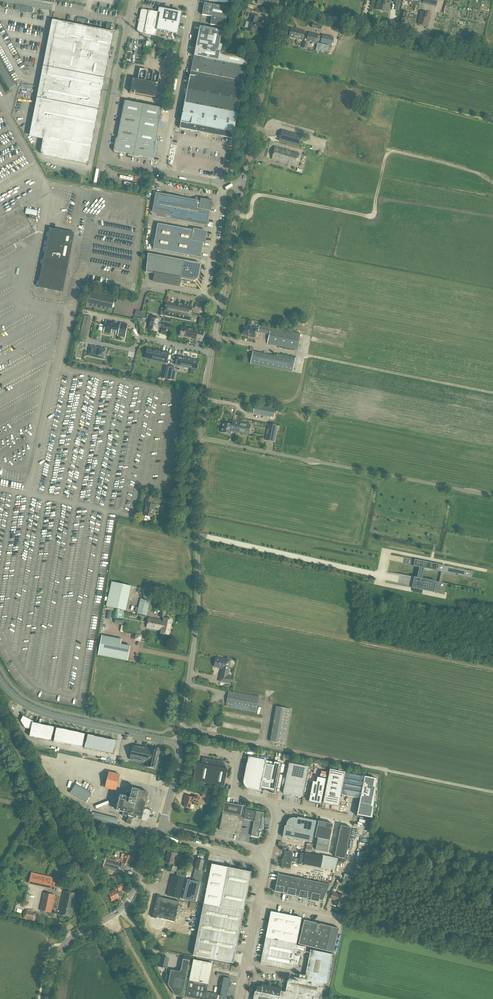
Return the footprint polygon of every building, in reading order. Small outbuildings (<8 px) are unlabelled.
[(257,4),(277,9),(279,0),(258,0),(257,4)] [(376,9),(388,12),(390,2),(384,1),(384,0),(378,0),(376,9)] [(228,8),(205,3),(202,15),(212,17),(210,25),(224,28),(226,20),(228,8)] [(33,9),(16,5),(15,10),(21,11),(21,12),(27,13),(27,12),(32,13),(33,9)] [(141,10),(137,31),(138,32),(156,36),(157,31),(166,32),(170,10),(161,8),(159,8),(158,12),(142,9),(141,10)] [(170,10),(166,32),(177,35),(182,12),(170,10)] [(408,23),(410,14),(410,13),(403,12),(401,23),(408,24),(408,23)] [(421,12),(418,25),(428,27),(431,15),(421,12)] [(245,28),(248,29),(247,31),(254,33),(255,30),(262,32),(265,24),(257,22),(258,16),(252,14),(249,23),(246,22),(245,28)] [(410,14),(408,23),(415,25),(417,16),(410,14)] [(58,22),(44,88),(78,94),(80,86),(103,90),(114,33),(58,22)] [(219,45),(222,31),(200,27),(196,47),(221,52),(222,45),(219,45)] [(291,28),(289,37),(303,41),(305,31),(291,28)] [(308,32),(306,41),(316,44),(318,35),(308,32)] [(323,35),(321,41),(328,43),(332,44),(333,39),(330,38),(330,37),(323,35)] [(316,48),(315,51),(321,52),(321,49),(329,51),(330,46),(317,43),(317,46),(316,48)] [(225,54),(226,52),(221,52),(196,47),(191,74),(244,84),(248,59),(225,54)] [(185,101),(238,111),(244,84),(191,74),(185,101)] [(132,79),(130,92),(130,93),(155,98),(155,97),(157,90),(155,89),(156,83),(133,78),(132,79)] [(44,88),(36,129),(46,131),(42,150),(42,151),(42,152),(43,153),(43,154),(44,155),(45,156),(46,156),(88,164),(103,90),(80,86),(78,94),(44,88)] [(154,159),(157,141),(156,141),(159,126),(160,126),(162,116),(161,116),(162,108),(124,101),(123,108),(122,108),(120,118),(121,119),(118,134),(117,133),(113,151),(114,153),(119,153),(119,152),(128,154),(128,155),(139,157),(139,156),(148,158),(148,159),(152,160),(154,159)] [(180,129),(232,139),(238,111),(185,101),(185,103),(180,129)] [(302,136),(282,130),(279,141),(299,147),(302,136)] [(299,154),(276,147),(272,159),(288,164),(288,165),(295,167),(299,154)] [(152,216),(207,226),(210,211),(211,211),(212,206),(213,206),(212,202),(212,201),(212,200),(209,200),(201,199),(195,198),(195,200),(156,193),(152,216)] [(201,258),(204,243),(205,243),(207,232),(194,230),(194,231),(158,224),(153,249),(201,258)] [(50,228),(39,287),(63,292),(75,233),(50,228)] [(158,282),(175,285),(176,278),(192,281),(193,281),(194,281),(195,281),(196,280),(197,280),(197,279),(198,279),(198,278),(198,277),(198,276),(201,264),(200,264),(148,254),(146,272),(160,275),(158,282)] [(115,297),(110,296),(110,299),(106,298),(107,295),(98,293),(97,296),(94,295),(94,292),(90,291),(86,308),(90,309),(91,306),(95,307),(94,310),(103,312),(103,309),(107,309),(106,312),(111,313),(115,297)] [(167,302),(164,315),(189,320),(192,308),(192,307),(192,308),(167,302)] [(85,315),(79,340),(85,341),(91,317),(85,315)] [(162,332),(168,334),(170,324),(164,323),(159,322),(159,319),(151,317),(148,329),(157,331),(158,326),(163,327),(162,332)] [(205,327),(207,320),(200,318),(198,325),(205,327)] [(106,320),(104,332),(118,335),(118,336),(125,338),(128,325),(121,323),(121,324),(106,320)] [(258,332),(269,335),(267,344),(297,350),(300,334),(259,326),(259,328),(256,327),(256,329),(245,327),(243,335),(251,336),(250,337),(254,338),(256,331),(258,332)] [(185,327),(183,336),(202,340),(204,331),(185,327)] [(90,345),(88,356),(101,359),(103,352),(100,352),(100,347),(90,345)] [(150,349),(148,358),(167,362),(169,353),(150,349)] [(253,351),(250,364),(293,372),(296,358),(278,354),(277,357),(253,351)] [(177,356),(175,365),(180,366),(180,365),(191,367),(191,368),(196,369),(197,369),(199,361),(197,360),(191,359),(191,358),(190,359),(189,359),(188,358),(188,357),(188,358),(177,356)] [(173,370),(169,369),(167,379),(173,380),(174,377),(173,377),(174,374),(175,374),(175,371),(173,370)] [(254,405),(253,413),(273,417),(275,409),(254,405)] [(249,435),(251,424),(233,421),(232,425),(223,423),(221,432),(230,434),(231,431),(249,435)] [(146,504),(144,515),(152,517),(155,505),(151,504),(153,497),(146,496),(145,504),(146,504)] [(414,577),(412,588),(434,592),(436,581),(422,579),(424,568),(438,571),(439,564),(415,559),(413,566),(419,567),(417,578),(414,577)] [(106,606),(126,611),(131,586),(112,582),(106,606)] [(141,598),(137,612),(146,615),(150,600),(141,598)] [(168,635),(171,620),(164,618),(163,621),(148,617),(146,627),(159,630),(159,632),(160,633),(168,635)] [(127,661),(130,646),(121,644),(122,639),(102,635),(98,655),(127,661)] [(215,666),(222,668),(221,675),(228,676),(229,673),(230,663),(228,662),(228,660),(216,658),(214,667),(215,667),(215,666)] [(230,684),(232,677),(228,676),(221,675),(220,682),(230,684)] [(228,691),(226,706),(242,709),(257,712),(259,697),(228,691)] [(291,709),(276,707),(270,742),(285,744),(291,709)] [(30,736),(51,741),(54,727),(34,723),(34,722),(23,716),(21,721),(25,728),(31,730),(30,736)] [(82,748),(85,734),(57,728),(54,742),(82,748)] [(116,741),(88,734),(85,748),(113,755),(116,741)] [(146,748),(132,745),(129,759),(143,762),(144,761),(147,761),(146,767),(155,769),(159,750),(150,749),(149,750),(146,750),(146,748)] [(197,763),(193,781),(224,788),(228,769),(226,769),(226,767),(223,761),(203,757),(202,764),(197,763)] [(247,764),(243,780),(243,781),(243,782),(243,783),(244,784),(244,785),(245,786),(246,787),(246,788),(247,788),(248,789),(249,789),(250,789),(260,791),(260,788),(261,788),(266,764),(265,764),(266,760),(248,757),(247,764)] [(274,766),(270,790),(275,791),(279,770),(280,770),(280,767),(281,763),(274,762),(274,766)] [(302,797),(308,767),(289,763),(283,793),(291,795),(291,796),(294,796),(302,797)] [(274,766),(266,764),(261,788),(270,790),(274,766)] [(376,779),(330,769),(323,803),(338,806),(340,794),(360,798),(357,816),(357,815),(372,818),(376,779)] [(105,787),(116,790),(120,775),(108,772),(106,781),(105,787)] [(313,782),(309,801),(321,804),(326,779),(318,778),(317,782),(313,782)] [(70,793),(85,802),(91,793),(75,784),(70,793)] [(121,816),(128,817),(128,816),(141,820),(141,819),(148,821),(150,810),(145,809),(145,810),(143,809),(148,792),(132,788),(131,793),(127,792),(126,797),(120,795),(116,810),(122,812),(121,816)] [(186,801),(184,807),(190,808),(191,804),(192,800),(194,801),(199,803),(199,802),(201,803),(202,799),(200,799),(200,797),(194,796),(194,798),(193,798),(193,797),(187,796),(186,795),(185,799),(186,799),(186,801)] [(225,803),(223,812),(241,816),(243,806),(225,803)] [(244,819),(255,821),(252,836),(259,838),(260,832),(261,833),(261,832),(259,831),(259,829),(263,830),(264,816),(264,813),(246,810),(244,819)] [(91,812),(90,820),(116,827),(118,819),(91,812)] [(223,814),(220,830),(220,829),(229,831),(228,832),(237,834),(237,835),(241,817),(245,818),(223,813),(223,814)] [(296,828),(315,832),(317,821),(298,817),(298,818),(298,819),(295,818),(294,818),(293,818),(292,819),(291,819),(290,819),(296,828)] [(290,819),(290,818),(289,819),(290,820),(289,820),(288,821),(288,822),(287,823),(287,824),(287,826),(285,826),(286,826),(285,826),(283,837),(312,843),(315,832),(296,828),(290,819)] [(317,826),(332,829),(333,824),(318,821),(317,826)] [(317,826),(316,832),(331,835),(332,829),(317,826)] [(341,826),(339,832),(350,834),(351,828),(341,826)] [(330,840),(331,835),(316,832),(315,837),(330,840)] [(339,832),(338,838),(349,840),(350,834),(339,832)] [(318,838),(316,850),(328,853),(330,841),(318,838)] [(349,840),(338,838),(337,844),(348,846),(349,840)] [(337,844),(336,850),(346,853),(348,846),(337,844)] [(346,853),(336,850),(334,857),(345,859),(346,853)] [(168,856),(166,862),(173,864),(175,854),(168,852),(167,856),(168,856)] [(122,853),(119,861),(122,862),(120,867),(124,868),(126,863),(129,864),(132,856),(125,853),(122,853)] [(282,867),(290,868),(293,854),(288,853),(288,855),(285,854),(282,867)] [(305,853),(305,854),(303,864),(320,868),(323,856),(305,853)] [(198,859),(192,881),(200,883),(203,871),(202,871),(204,861),(198,859)] [(106,863),(104,867),(109,869),(111,870),(116,871),(117,868),(118,868),(119,864),(116,863),(115,863),(107,860),(111,862),(111,863),(106,861),(106,863)] [(223,866),(212,864),(208,886),(223,889),(227,867),(223,866)] [(252,872),(227,867),(223,889),(207,886),(193,955),(233,963),(252,872)] [(172,876),(167,896),(180,899),(186,873),(178,871),(176,877),(172,876)] [(53,877),(31,872),(29,883),(51,888),(53,877)] [(275,891),(287,893),(290,877),(278,874),(275,891)] [(287,893),(299,896),(302,879),(290,877),(287,893)] [(302,879),(299,896),(311,898),(314,881),(302,879)] [(187,880),(183,899),(195,903),(200,883),(192,881),(187,880)] [(323,901),(330,885),(314,881),(311,898),(323,901)] [(115,889),(108,893),(111,899),(111,900),(112,902),(120,898),(119,897),(121,896),(119,892),(117,893),(115,889)] [(77,894),(64,891),(59,914),(72,917),(77,894)] [(333,904),(341,908),(346,897),(338,893),(338,894),(333,892),(330,898),(335,900),(333,904)] [(51,913),(55,895),(44,893),(40,910),(51,913)] [(174,922),(179,902),(162,898),(161,898),(161,896),(157,895),(152,918),(156,919),(157,918),(174,922)] [(37,916),(36,913),(26,910),(24,912),(23,916),(24,918),(34,921),(36,918),(37,916)] [(284,928),(286,915),(271,912),(268,925),(284,928)] [(286,915),(284,928),(281,940),(297,943),(302,918),(286,915)] [(339,929),(320,924),(320,925),(317,925),(317,924),(304,920),(304,921),(298,945),(333,953),(339,929)] [(284,928),(268,925),(266,937),(281,940),(284,928)] [(298,966),(301,953),(305,954),(306,948),(296,946),(297,943),(281,940),(266,937),(260,964),(293,970),(294,965),(298,966)] [(281,991),(281,989),(266,986),(262,987),(261,987),(257,986),(256,992),(255,992),(253,998),(320,998),(321,997),(321,995),(323,984),(328,985),(334,955),(311,950),(305,980),(289,976),(287,982),(285,992),(281,991)] [(161,957),(161,959),(159,966),(166,968),(168,958),(161,957)] [(182,997),(190,960),(183,959),(181,970),(180,970),(179,971),(171,970),(168,984),(175,995),(182,997)] [(186,997),(197,998),(226,998),(228,988),(229,983),(230,979),(229,978),(230,975),(217,973),(216,975),(224,977),(220,995),(218,994),(218,995),(206,992),(208,984),(190,980),(186,997)]
